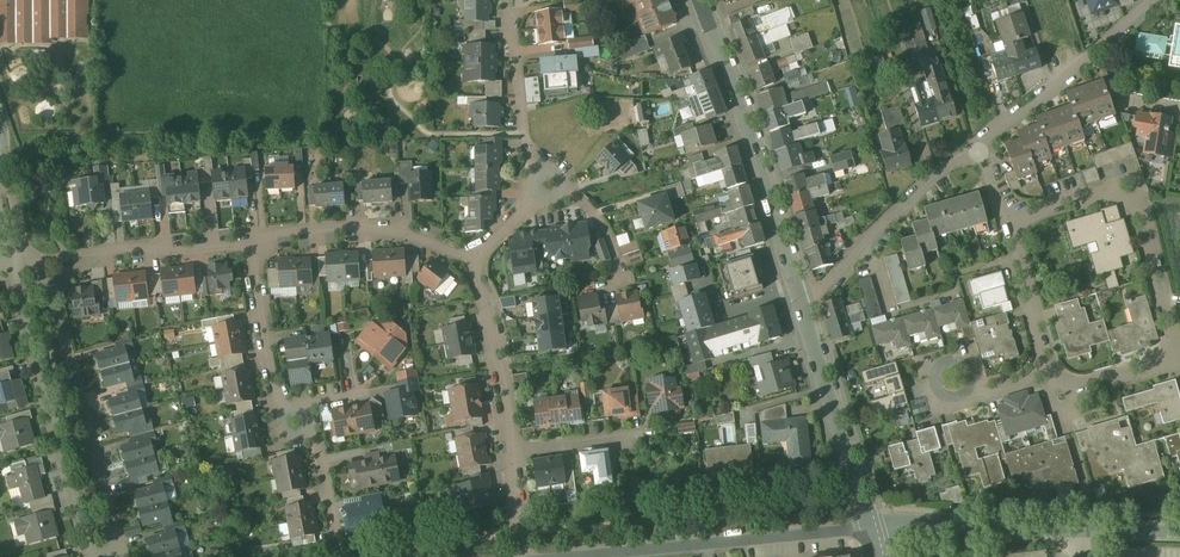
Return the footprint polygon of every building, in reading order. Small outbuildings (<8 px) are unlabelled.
[(16,2),(0,2),(0,44),(9,44),(9,40),(16,40),(16,44),(43,43),(43,38),(68,38),(68,34),(75,34),(75,38),(88,38),(88,27),(85,27),(85,14),(88,14),(88,0),(16,0),(16,2)] [(467,9),(470,12),(470,21),(467,21),(467,22),(484,22),(487,22),(487,0),(467,0),(467,9)] [(626,9),(635,5),(647,35),(675,25),(670,13),(672,12),(669,4),(667,5),(665,0),(623,0),(626,9)] [(1092,14),(1120,5),(1118,0),(1087,0),(1092,14)] [(1121,8),(1134,4),(1132,0),(1119,0),(1121,8)] [(588,1),(565,4),(566,12),(589,9),(588,1)] [(1168,4),(1161,11),(1179,14),(1179,11),(1179,6),(1168,4)] [(752,7),(729,15),(732,26),(749,20),(756,18),(752,7)] [(920,10),(927,31),(938,27),(931,7),(920,10)] [(788,8),(761,19),(763,25),(752,29),(756,37),(777,29),(787,25),(794,23),(788,8)] [(561,12),(537,14),(539,30),(563,27),(563,25),(564,23),(564,20),(562,19),(561,12)] [(976,16),(969,18),(973,31),(980,29),(976,16)] [(749,20),(732,26),(739,43),(756,37),(752,29),(749,20)] [(484,22),(467,22),(467,21),(462,21),(462,31),(469,31),(484,31),(484,22)] [(1015,23),(1010,25),(1009,21),(999,24),(1011,59),(1028,53),(1023,40),(1028,39),(1027,38),(1022,22),(1016,24),(1015,23)] [(794,23),(787,25),(789,31),(796,29),(794,23)] [(919,23),(910,25),(912,35),(922,32),(919,23)] [(787,25),(777,29),(782,40),(791,36),(789,31),(787,25)] [(563,27),(539,30),(541,45),(565,42),(564,35),(565,34),(565,31),(563,30),(563,27)] [(777,29),(756,37),(760,48),(782,40),(777,29)] [(484,31),(469,31),(469,41),(486,41),(486,31),(484,31)] [(922,32),(912,35),(919,55),(919,58),(929,55),(923,32),(922,32)] [(808,34),(790,41),(795,55),(813,49),(808,34)] [(1164,53),(1166,36),(1137,34),(1136,51),(1164,53)] [(1175,35),(1168,45),(1177,51),(1179,47),(1179,37),(1175,35)] [(682,37),(653,48),(657,59),(666,56),(673,75),(691,69),(682,46),(685,44),(682,37)] [(756,37),(739,43),(748,66),(765,59),(760,48),(756,37)] [(592,39),(569,41),(570,49),(593,47),(592,39)] [(914,41),(904,44),(909,58),(919,55),(914,41)] [(648,43),(623,52),(626,60),(651,50),(648,43)] [(494,46),(468,46),(468,53),(466,53),(466,64),(496,64),(496,60),(494,60),(494,46)] [(598,48),(576,50),(577,58),(599,56),(598,48)] [(1028,53),(1011,59),(1017,76),(1041,69),(1035,51),(1028,53)] [(900,58),(890,61),(895,78),(905,75),(900,58)] [(564,59),(552,60),(553,63),(543,64),(544,76),(543,77),(576,74),(575,59),(565,60),(564,59)] [(785,59),(767,66),(770,74),(789,68),(785,59)] [(1011,59),(1000,62),(999,59),(991,61),(998,82),(1017,76),(1011,59)] [(496,64),(466,64),(466,75),(468,75),(468,83),(485,83),(494,83),(494,82),(494,69),(496,69),(496,64)] [(885,64),(871,68),(874,78),(888,74),(885,64)] [(767,66),(750,72),(756,91),(774,85),(770,74),(767,66)] [(940,66),(924,71),(929,89),(933,88),(936,100),(949,96),(940,66)] [(795,72),(784,76),(787,84),(798,80),(795,72)] [(709,73),(691,80),(694,89),(697,95),(715,88),(709,73)] [(1107,73),(1100,76),(1102,84),(1103,84),(1107,95),(1114,93),(1107,73)] [(576,74),(543,77),(545,93),(578,90),(576,74)] [(798,80),(787,84),(789,91),(811,83),(809,76),(798,80)] [(502,82),(494,82),(494,83),(485,83),(485,98),(487,98),(502,98),(502,82)] [(779,99),(782,109),(806,101),(827,94),(824,84),(779,99)] [(1102,84),(1067,96),(1072,109),(1079,128),(1114,116),(1107,95),(1103,84),(1102,84)] [(920,85),(910,88),(916,106),(926,103),(920,85)] [(845,90),(850,108),(862,105),(857,86),(845,90)] [(697,95),(688,99),(690,103),(692,110),(691,111),(696,125),(707,121),(721,115),(721,114),(722,108),(723,108),(716,88),(715,89),(715,88),(697,95)] [(685,89),(677,92),(680,99),(688,99),(686,92),(685,89)] [(694,89),(686,92),(688,99),(697,95),(694,89)] [(776,91),(758,96),(764,114),(782,109),(779,99),(776,91)] [(99,118),(108,118),(109,94),(100,94),(99,118)] [(936,100),(933,101),(939,122),(956,117),(950,96),(936,100)] [(485,98),(467,98),(467,106),(471,106),(471,105),(487,105),(487,98),(485,98)] [(680,99),(675,99),(674,99),(678,108),(690,103),(688,99),(680,99)] [(806,101),(782,109),(784,116),(786,115),(786,117),(798,114),(797,113),(809,109),(806,101)] [(916,106),(915,106),(922,127),(939,122),(933,101),(926,103),(916,106)] [(637,121),(650,121),(649,104),(636,105),(637,121)] [(487,105),(471,105),(471,106),(471,118),(476,118),(476,128),(498,128),(498,105),(487,105)] [(899,107),(891,110),(896,128),(904,125),(899,107)] [(782,109),(764,114),(770,132),(787,127),(784,116),(782,109)] [(1072,109),(1037,120),(1039,128),(1048,153),(1083,141),(1079,128),(1072,109)] [(1155,118),(1137,115),(1135,123),(1139,124),(1137,135),(1148,137),(1146,150),(1154,152),(1154,156),(1164,158),(1168,133),(1170,119),(1160,117),(1160,119),(1155,119),(1155,118)] [(788,130),(770,136),(776,152),(796,146),(795,143),(826,134),(823,123),(798,130),(798,132),(790,134),(788,130)] [(692,124),(673,130),(675,138),(682,136),(695,132),(692,124)] [(695,132),(682,136),(688,153),(715,145),(712,134),(711,134),(709,129),(710,128),(710,127),(695,132)] [(1039,128),(1018,135),(1021,143),(1006,148),(1014,171),(1017,180),(1018,179),(1037,173),(1034,165),(1050,160),(1048,153),(1039,128)] [(647,131),(639,133),(641,147),(650,145),(647,131)] [(899,131),(880,137),(884,152),(882,153),(888,173),(911,166),(905,146),(904,147),(899,131)] [(1176,134),(1168,133),(1165,153),(1173,154),(1176,134)] [(503,149),(502,139),(488,139),(488,148),(497,148),(497,149),(503,149)] [(614,143),(597,159),(611,175),(616,171),(626,161),(626,160),(620,154),(620,150),(614,143)] [(1136,157),(1131,143),(1124,145),(1129,159),(1136,157)] [(1129,159),(1124,145),(1118,148),(1122,161),(1129,159)] [(735,146),(714,153),(716,160),(689,168),(692,180),(703,177),(741,165),(735,146)] [(796,146),(776,152),(782,173),(802,167),(802,166),(799,156),(796,146)] [(488,148),(480,148),(480,158),(477,161),(477,170),(498,169),(497,149),(497,148),(488,148)] [(1118,148),(1111,150),(1116,163),(1122,161),(1118,148)] [(302,149),(295,149),(296,168),(303,168),(302,149)] [(1116,163),(1111,150),(1105,152),(1110,166),(1116,163)] [(1110,166),(1105,152),(1099,154),(1103,168),(1110,166)] [(258,153),(251,154),(251,159),(253,172),(260,171),(258,153)] [(703,154),(689,158),(691,165),(705,160),(703,154)] [(811,154),(802,157),(799,156),(802,166),(814,163),(811,154)] [(845,154),(830,158),(832,165),(847,161),(845,154)] [(1099,154),(1092,157),(1095,168),(1096,170),(1103,168),(1099,154)] [(251,159),(243,160),(244,170),(245,169),(246,179),(253,178),(253,172),(251,159)] [(636,168),(629,160),(626,160),(626,161),(616,171),(623,178),(638,174),(636,168)] [(212,161),(204,162),(204,169),(206,183),(214,182),(213,173),(212,161)] [(847,161),(832,165),(834,173),(849,169),(847,161)] [(412,162),(399,163),(400,184),(410,184),(409,175),(413,175),(412,162)] [(289,168),(288,165),(280,166),(281,190),(295,189),(294,168),(289,168)] [(741,165),(703,177),(706,186),(720,182),(719,179),(724,178),(727,188),(746,183),(741,165)] [(165,166),(156,167),(158,181),(159,188),(166,188),(165,178),(166,178),(165,166)] [(271,169),(265,170),(267,191),(281,190),(280,166),(271,166),(271,169)] [(108,167),(94,168),(96,180),(109,179),(108,167)] [(1095,168),(1082,172),(1086,186),(1100,182),(1096,170),(1095,168)] [(204,169),(196,170),(197,174),(199,184),(206,183),(204,169)] [(244,170),(236,170),(236,175),(229,175),(232,201),(240,200),(240,197),(248,197),(246,179),(245,169),(244,170)] [(498,169),(477,170),(471,169),(471,179),(477,179),(480,182),(480,190),(477,190),(477,191),(496,191),(498,191),(498,169)] [(1014,171),(1005,175),(1012,192),(1022,188),(1018,179),(1017,180),(1014,171)] [(213,173),(214,182),(216,200),(223,199),(223,202),(232,201),(229,175),(222,176),(222,172),(213,173)] [(197,174),(188,175),(189,179),(182,180),(185,206),(193,205),(193,203),(200,202),(199,184),(197,174)] [(350,174),(342,175),(343,185),(345,203),(352,202),(350,174)] [(413,175),(409,175),(410,184),(411,201),(432,200),(431,174),(413,175)] [(802,176),(784,181),(790,198),(807,193),(804,183),(802,176)] [(166,178),(165,178),(166,188),(169,214),(186,213),(185,206),(182,180),(175,181),(174,177),(166,178)] [(824,177),(804,183),(807,193),(827,187),(824,177)] [(96,180),(74,183),(75,194),(80,193),(82,207),(87,206),(94,211),(98,205),(104,205),(102,187),(97,188),(96,180)] [(158,181),(149,182),(150,194),(151,194),(151,199),(160,198),(159,188),(158,181)] [(391,181),(377,183),(378,204),(393,203),(392,199),(391,185),(391,181)] [(377,183),(362,184),(364,202),(364,205),(378,204),(377,183)] [(681,183),(661,190),(663,197),(666,196),(668,202),(685,197),(681,183)] [(119,184),(110,185),(111,195),(120,194),(119,184)] [(364,202),(362,184),(355,184),(357,202),(364,202)] [(343,185),(329,186),(331,208),(345,207),(345,203),(343,185)] [(398,185),(391,185),(392,199),(400,199),(398,185)] [(329,186),(315,187),(316,206),(316,209),(331,208),(329,186)] [(315,187),(308,188),(309,207),(316,206),(315,187)] [(827,187),(807,193),(810,201),(829,195),(827,187)] [(732,204),(721,207),(720,206),(694,214),(697,223),(735,212),(753,206),(748,188),(729,194),(732,204)] [(496,191),(477,191),(477,190),(473,190),(473,198),(491,198),(491,199),(496,199),(496,191)] [(807,193),(790,198),(795,215),(812,210),(810,201),(807,193)] [(150,194),(135,195),(138,221),(154,219),(151,199),(151,194),(150,194)] [(978,194),(965,197),(974,228),(987,224),(978,194)] [(135,195),(120,197),(123,223),(138,221),(135,195)] [(663,197),(639,205),(646,230),(674,222),(668,202),(666,196),(663,197)] [(965,197),(952,201),(961,232),(974,228),(965,197)] [(491,199),(491,198),(473,198),(470,199),(470,208),(474,211),(474,220),(480,220),(491,220),(491,199)] [(470,208),(470,199),(461,199),(461,205),(464,208),(470,208)] [(952,201),(940,204),(949,235),(961,232),(952,201)] [(940,204),(925,209),(928,220),(934,239),(949,235),(940,204)] [(753,206),(735,212),(738,224),(740,230),(758,224),(759,224),(753,206)] [(1125,231),(1120,232),(1118,226),(1121,225),(1115,208),(1100,212),(1101,214),(1067,224),(1074,248),(1104,239),(1106,246),(1102,247),(1105,255),(1096,257),(1100,272),(1103,272),(1109,291),(1118,288),(1113,269),(1115,268),(1114,267),(1120,266),(1117,257),(1132,252),(1125,231)] [(813,212),(796,217),(801,234),(818,229),(816,221),(813,212)] [(831,216),(823,219),(826,227),(833,225),(831,216)] [(823,219),(816,221),(818,229),(826,227),(823,219)] [(474,220),(465,220),(466,233),(480,233),(480,220),(474,220)] [(928,220),(912,225),(916,237),(921,256),(937,251),(934,239),(928,220)] [(844,221),(837,224),(840,230),(846,227),(844,221)] [(732,222),(723,225),(726,234),(735,231),(733,225),(732,222)] [(566,229),(560,230),(559,230),(551,231),(548,233),(547,234),(549,251),(553,250),(555,258),(559,257),(562,260),(570,259),(574,262),(579,261),(582,257),(581,251),(587,250),(589,247),(586,225),(578,227),(577,228),(571,229),(571,228),(568,226),(566,229)] [(722,235),(714,238),(717,247),(743,239),(746,248),(764,243),(758,225),(740,230),(735,231),(726,234),(722,235)] [(683,227),(663,233),(665,242),(671,241),(673,250),(688,246),(683,227)] [(826,227),(818,229),(820,236),(823,235),(824,237),(828,235),(826,227)] [(818,229),(801,234),(806,251),(823,246),(820,236),(818,229)] [(538,233),(530,234),(533,253),(540,252),(538,235),(538,233)] [(620,247),(631,244),(628,233),(617,236),(620,247)] [(530,236),(514,239),(516,247),(510,248),(514,274),(536,270),(533,253),(530,234),(529,234),(530,236)] [(547,234),(538,235),(541,252),(549,251),(547,234)] [(841,237),(835,239),(839,252),(845,250),(841,237)] [(916,237),(900,241),(909,272),(925,268),(921,256),(916,237)] [(714,238),(705,241),(707,250),(717,247),(714,238)] [(835,239),(822,243),(823,246),(827,244),(830,256),(839,253),(839,252),(835,239)] [(610,260),(603,240),(594,243),(602,263),(610,260)] [(823,246),(806,251),(812,272),(833,266),(830,256),(827,244),(823,246)] [(640,249),(622,256),(626,268),(644,261),(640,249)] [(404,250),(395,251),(395,252),(389,252),(390,278),(406,277),(406,273),(405,256),(404,250)] [(382,252),(373,252),(374,261),(374,274),(375,279),(390,278),(389,252),(382,253),(382,252)] [(540,252),(533,253),(536,270),(543,269),(541,252),(540,252)] [(358,254),(349,254),(349,255),(342,256),(344,281),(360,280),(359,273),(358,256),(358,254)] [(336,255),(327,256),(327,258),(328,277),(328,282),(344,281),(342,256),(336,256),(336,255)] [(366,255),(358,256),(359,273),(367,272),(367,261),(366,255)] [(897,255),(884,259),(890,279),(903,275),(897,255)] [(412,256),(405,256),(406,273),(413,272),(412,257),(412,256)] [(419,256),(412,257),(413,272),(413,273),(419,273),(420,272),(419,256)] [(755,257),(730,264),(738,290),(763,283),(755,257)] [(327,258),(319,259),(320,277),(328,277),(327,258)] [(310,260),(301,260),(302,261),(295,262),(296,287),(312,286),(310,260)] [(288,261),(279,262),(280,270),(281,288),(296,287),(295,262),(288,262),(288,261)] [(438,266),(437,266),(431,262),(418,279),(419,279),(420,282),(425,286),(428,286),(435,291),(448,275),(449,274),(438,266)] [(673,271),(677,285),(702,278),(698,264),(673,271)] [(227,266),(208,268),(209,278),(211,296),(223,295),(223,290),(230,289),(229,281),(233,281),(232,273),(228,274),(227,266)] [(193,268),(177,269),(180,296),(196,294),(195,288),(193,271),(193,268)] [(177,269),(161,271),(162,275),(164,294),(165,298),(180,296),(177,269)] [(201,270),(193,271),(195,288),(203,287),(202,279),(201,270)] [(280,270),(268,270),(269,289),(281,288),(280,270)] [(1005,293),(1004,289),(1006,288),(1001,272),(968,282),(972,298),(979,296),(983,310),(1001,305),(1008,303),(1006,294),(1008,294),(1007,293),(1005,293)] [(145,273),(130,275),(133,301),(148,299),(148,297),(146,275),(145,273)] [(154,274),(146,275),(148,297),(156,296),(156,294),(154,276),(154,274)] [(130,275),(114,277),(114,279),(117,300),(117,303),(133,301),(130,275)] [(162,275),(154,276),(156,294),(164,294),(162,275)] [(448,275),(435,291),(441,296),(443,295),(454,282),(453,279),(448,275)] [(903,275),(890,279),(898,305),(911,301),(903,275)] [(209,278),(202,279),(203,287),(204,297),(211,296),(209,278)] [(871,278),(858,282),(860,288),(873,284),(871,278)] [(114,279),(106,280),(106,281),(109,301),(117,300),(114,279)] [(106,281),(92,283),(92,288),(93,288),(94,299),(98,298),(99,304),(109,303),(109,301),(106,281)] [(873,284),(860,288),(862,295),(875,291),(873,284)] [(296,287),(281,288),(282,296),(297,296),(296,287)] [(92,288),(79,290),(79,289),(73,290),(74,304),(73,304),(75,318),(100,315),(99,304),(98,298),(94,299),(93,288),(92,288)] [(875,291),(862,295),(864,301),(877,297),(875,291)] [(677,301),(682,318),(711,309),(706,293),(677,301)] [(637,294),(627,296),(627,297),(617,299),(618,304),(622,322),(635,319),(635,317),(643,315),(641,304),(639,304),(637,294)] [(597,295),(578,299),(583,322),(586,321),(589,323),(589,328),(599,326),(598,326),(606,324),(603,307),(603,306),(599,306),(597,295)] [(877,297),(864,301),(866,310),(870,321),(883,317),(877,297)] [(1144,298),(1126,303),(1127,304),(1130,303),(1136,325),(1123,328),(1123,326),(1116,328),(1123,352),(1123,353),(1142,347),(1140,343),(1156,339),(1144,298)] [(559,299),(532,302),(532,305),(529,309),(533,311),(534,319),(562,315),(559,299)] [(840,299),(823,305),(828,323),(845,317),(843,309),(840,299)] [(1083,317),(1078,300),(1055,307),(1058,317),(1063,315),(1065,322),(1057,324),(1061,339),(1067,338),(1068,343),(1065,344),(1068,355),(1077,352),(1078,356),(1090,352),(1087,342),(1101,338),(1098,324),(1089,327),(1086,316),(1083,317)] [(951,305),(933,310),(938,328),(948,325),(948,324),(955,322),(958,332),(971,328),(970,324),(963,301),(955,304),(955,305),(952,306),(951,305)] [(1003,314),(1013,311),(1010,302),(1008,303),(1001,305),(1003,314)] [(618,304),(611,306),(615,327),(623,325),(622,322),(618,304)] [(860,304),(852,306),(854,314),(862,312),(860,304)] [(611,306),(603,307),(606,324),(606,328),(615,327),(611,306)] [(852,306),(843,309),(845,317),(854,314),(852,306)] [(771,308),(750,314),(751,316),(759,344),(760,344),(780,338),(778,331),(783,330),(779,317),(777,318),(776,315),(774,316),(771,308)] [(682,318),(687,334),(716,325),(711,309),(682,318)] [(921,313),(902,319),(908,337),(918,334),(918,333),(925,331),(928,341),(941,337),(938,328),(933,310),(925,312),(925,314),(921,315),(921,313)] [(862,312),(854,314),(857,323),(866,321),(863,311),(862,312)] [(1007,313),(983,320),(985,327),(1009,321),(1007,313)] [(854,314),(845,317),(848,326),(857,323),(854,314)] [(562,315),(534,319),(535,320),(537,335),(564,332),(562,315)] [(234,316),(217,319),(219,327),(235,324),(234,316)] [(751,316),(687,336),(695,364),(712,359),(712,360),(760,345),(760,344),(759,344),(751,316)] [(464,317),(450,320),(452,328),(466,325),(464,317)] [(845,317),(828,323),(834,341),(851,335),(848,326),(845,317)] [(895,322),(891,323),(891,322),(872,328),(877,346),(888,343),(888,342),(895,340),(898,350),(911,346),(908,337),(902,319),(894,321),(895,322)] [(1009,321),(985,327),(983,320),(970,324),(971,328),(981,361),(1003,355),(1005,361),(1019,357),(1012,331),(1010,331),(1008,325),(1010,324),(1009,321)] [(15,359),(11,347),(10,347),(8,343),(10,342),(11,339),(10,335),(8,334),(4,335),(0,321),(0,363),(15,359)] [(368,329),(357,343),(374,356),(396,328),(388,322),(367,326),(368,329)] [(219,327),(214,328),(217,343),(242,339),(240,332),(242,332),(240,323),(235,324),(219,327)] [(452,328),(443,329),(446,345),(471,340),(470,334),(471,334),(469,325),(466,325),(452,328)] [(396,328),(374,356),(390,370),(407,349),(405,335),(396,328)] [(1116,329),(1107,332),(1114,355),(1123,352),(1116,329)] [(564,332),(537,335),(540,354),(567,350),(564,332)] [(329,335),(287,342),(289,351),(287,354),(290,372),(292,374),(294,384),(304,382),(304,381),(312,380),(310,363),(324,361),(329,365),(333,360),(329,335)] [(687,336),(676,339),(687,376),(715,368),(712,360),(712,359),(695,364),(687,336)] [(132,339),(115,343),(117,350),(125,348),(125,349),(134,347),(132,339)] [(242,339),(217,343),(219,359),(226,358),(242,355),(246,354),(244,345),(243,345),(242,339)] [(471,340),(446,345),(449,360),(458,359),(472,356),(475,356),(474,347),(472,347),(471,340)] [(117,350),(98,355),(102,372),(129,364),(135,363),(133,357),(129,355),(127,355),(125,349),(125,348),(117,350)] [(770,354),(748,360),(750,368),(773,362),(770,354)] [(242,355),(226,358),(227,366),(244,363),(242,355)] [(472,356),(458,359),(459,367),(473,364),(472,356)] [(786,362),(763,368),(768,382),(758,385),(762,397),(794,387),(786,362)] [(244,363),(227,366),(229,374),(245,371),(244,363)] [(896,363),(861,373),(865,386),(882,380),(887,397),(870,403),(874,415),(909,405),(896,363)] [(129,364),(102,372),(106,388),(126,382),(133,380),(133,379),(129,364)] [(0,370),(0,378),(2,377),(2,378),(15,375),(13,367),(0,370)] [(229,374),(222,375),(225,390),(250,386),(249,379),(250,379),(249,370),(245,371),(229,374)] [(418,371),(406,373),(407,381),(419,378),(418,371)] [(526,374),(513,376),(514,383),(527,381),(526,374)] [(22,406),(20,400),(25,399),(20,382),(10,385),(11,388),(5,390),(2,378),(2,377),(0,378),(0,412),(22,406)] [(144,385),(142,377),(133,379),(133,380),(126,382),(128,389),(144,385)] [(407,381),(399,382),(401,392),(401,394),(412,392),(420,391),(419,378),(407,381)] [(476,378),(459,381),(460,388),(477,386),(476,378)] [(659,379),(655,380),(656,389),(649,391),(651,404),(655,403),(656,413),(663,412),(668,415),(671,411),(676,410),(675,405),(682,404),(680,390),(676,391),(675,380),(666,381),(663,379),(659,380),(659,379)] [(1153,387),(1154,390),(1122,400),(1126,413),(1158,404),(1164,425),(1179,420),(1179,397),(1175,381),(1153,387)] [(588,383),(580,384),(583,406),(591,405),(588,383)] [(144,385),(128,389),(130,396),(137,394),(137,395),(146,393),(144,385)] [(250,386),(225,390),(228,406),(236,404),(252,401),(254,401),(253,392),(252,392),(250,386)] [(460,388),(449,390),(452,407),(482,402),(481,397),(480,397),(478,386),(477,386),(460,388)] [(577,391),(565,393),(566,397),(557,399),(561,425),(567,424),(569,426),(574,425),(582,424),(578,391),(577,391)] [(627,391),(604,394),(607,417),(629,414),(630,414),(628,398),(627,391)] [(401,392),(387,394),(392,420),(407,417),(407,414),(416,412),(415,409),(417,406),(416,402),(413,399),(412,392),(401,394),(401,392)] [(1028,399),(1026,392),(1015,395),(1025,430),(1034,427),(1035,429),(1044,426),(1046,426),(1043,418),(1043,416),(1037,396),(1028,399)] [(130,396),(110,402),(114,418),(141,410),(137,395),(137,394),(130,396)] [(1015,395),(1004,399),(1006,405),(998,408),(1003,424),(1004,424),(1004,426),(1007,436),(1009,435),(1016,433),(1015,432),(1025,430),(1015,395)] [(638,396),(628,398),(630,414),(629,414),(630,417),(641,416),(638,396)] [(195,397),(182,398),(183,408),(196,407),(195,397)] [(557,399),(534,402),(538,430),(551,428),(551,426),(561,425),(557,399)] [(252,401),(236,404),(238,412),(253,409),(252,401)] [(482,402),(452,407),(454,423),(465,421),(482,419),(483,419),(481,407),(483,407),(482,402)] [(328,405),(319,407),(321,417),(330,415),(328,405)] [(369,405),(358,408),(357,407),(352,408),(357,434),(374,431),(374,428),(377,428),(375,419),(384,417),(383,410),(378,411),(374,408),(370,409),(369,405)] [(785,405),(762,412),(764,424),(786,422),(785,405)] [(352,409),(332,412),(334,423),(332,423),(335,435),(338,434),(338,437),(357,434),(352,408),(352,409)] [(913,408),(897,413),(899,422),(896,424),(897,427),(895,430),(896,433),(902,432),(901,429),(918,424),(913,408)] [(238,412),(232,413),(233,421),(254,417),(253,409),(238,412)] [(141,410),(114,418),(119,434),(129,431),(131,437),(153,431),(150,420),(144,421),(141,410)] [(7,418),(9,424),(0,427),(0,440),(4,439),(7,452),(33,445),(30,433),(29,434),(25,422),(32,420),(30,411),(7,418)] [(734,413),(711,420),(711,426),(735,424),(734,413)] [(1058,440),(1051,416),(1043,418),(1046,426),(1044,426),(1049,442),(1051,442),(1058,440)] [(232,421),(231,422),(234,437),(259,433),(258,426),(259,426),(257,417),(254,417),(233,421),(232,421)] [(482,419),(465,421),(467,429),(473,428),(483,426),(482,419)] [(764,424),(762,425),(763,440),(792,437),(793,453),(789,454),(790,468),(809,466),(804,420),(786,422),(764,424)] [(230,421),(228,422),(226,424),(225,425),(224,427),(224,430),(226,438),(225,439),(234,437),(231,422),(232,421),(230,421)] [(966,422),(958,425),(957,421),(941,426),(944,435),(947,447),(954,445),(957,452),(959,452),(966,478),(980,474),(984,488),(1005,481),(999,461),(1006,459),(1005,455),(1001,444),(997,428),(995,423),(987,425),(987,423),(968,428),(966,422)] [(1131,429),(1120,432),(1117,422),(1089,430),(1089,431),(1076,434),(1081,453),(1088,451),(1096,478),(1106,475),(1105,470),(1125,464),(1130,480),(1149,475),(1151,479),(1162,476),(1152,442),(1136,447),(1131,429)] [(695,423),(678,425),(679,435),(696,432),(695,423)] [(1004,426),(997,428),(1001,444),(1010,441),(1009,435),(1007,436),(1004,426)] [(467,429),(455,431),(456,439),(474,436),(473,428),(467,429)] [(916,433),(918,440),(903,444),(909,465),(910,465),(915,463),(917,467),(915,469),(917,471),(917,472),(919,481),(936,476),(930,456),(941,452),(937,437),(935,428),(916,433)] [(153,433),(132,439),(133,445),(123,448),(127,464),(154,456),(151,446),(156,444),(153,433)] [(259,433),(234,437),(237,453),(242,452),(261,448),(263,448),(261,439),(260,439),(259,433)] [(456,439),(459,455),(484,450),(483,443),(486,439),(485,434),(474,436),(456,439)] [(1164,439),(1170,459),(1177,457),(1176,455),(1179,454),(1179,437),(1179,434),(1164,439)] [(947,447),(944,435),(937,437),(941,452),(948,450),(947,447)] [(411,440),(392,443),(394,453),(413,449),(411,440)] [(1049,442),(1005,455),(1006,459),(1010,472),(1041,463),(1041,465),(1040,465),(1041,469),(1044,468),(1043,466),(1051,464),(1055,477),(1053,478),(1056,489),(1069,485),(1069,486),(1078,484),(1066,445),(1053,449),(1051,442),(1049,442)] [(903,444),(888,449),(895,471),(910,467),(910,465),(909,465),(903,444)] [(750,446),(706,451),(709,483),(720,482),(719,471),(736,469),(738,480),(753,478),(750,446)] [(261,448),(242,452),(243,460),(262,456),(261,448)] [(295,450),(276,454),(278,461),(296,457),(295,450)] [(484,450),(459,455),(461,470),(462,470),(480,467),(491,465),(490,460),(485,457),(484,450)] [(607,452),(597,453),(597,452),(591,452),(591,454),(581,456),(584,473),(595,471),(597,485),(604,484),(612,483),(607,452)] [(154,456),(127,464),(131,479),(131,480),(137,478),(158,472),(156,465),(159,464),(161,461),(159,455),(154,456)] [(278,461),(274,461),(277,478),(302,473),(300,466),(302,466),(300,457),(296,457),(278,461)] [(395,458),(381,460),(381,461),(375,462),(379,485),(399,481),(397,468),(399,468),(397,459),(395,459),(395,458)] [(562,458),(534,462),(537,487),(565,483),(564,473),(562,458)] [(367,463),(349,466),(351,477),(358,475),(360,488),(379,485),(375,462),(381,461),(381,460),(367,463)] [(43,466),(5,476),(9,492),(21,489),(25,504),(44,498),(38,477),(46,475),(43,466)] [(480,467),(462,470),(464,478),(472,477),(481,475),(480,467)] [(573,472),(564,473),(565,483),(567,504),(578,502),(573,472)] [(302,473),(277,478),(280,494),(300,490),(306,489),(304,480),(303,480),(302,473)] [(481,475),(472,477),(473,484),(453,487),(456,502),(462,501),(464,511),(488,507),(486,496),(490,495),(489,489),(492,489),(489,474),(481,475)] [(171,477),(153,481),(155,488),(162,486),(163,487),(174,484),(171,477)] [(131,479),(122,481),(124,489),(138,485),(137,478),(131,480),(131,479)] [(619,482),(612,483),(604,484),(607,500),(621,498),(619,482)] [(155,488),(135,493),(140,510),(166,502),(163,487),(162,486),(155,488)] [(959,486),(945,491),(946,493),(940,495),(942,503),(942,504),(964,504),(959,486)] [(300,490),(281,494),(283,501),(287,500),(301,497),(300,490)] [(383,493),(361,497),(363,504),(384,501),(383,493)] [(301,497),(287,500),(288,508),(305,505),(303,497),(301,497)] [(363,504),(347,507),(349,519),(346,519),(348,531),(358,529),(357,526),(377,522),(378,526),(388,524),(386,512),(382,512),(381,502),(384,502),(384,501),(363,504)] [(166,502),(140,510),(144,526),(171,519),(166,502)] [(54,504),(31,510),(33,517),(14,522),(18,534),(26,532),(29,544),(57,537),(53,525),(49,514),(56,512),(54,504)] [(288,508),(286,509),(289,524),(314,519),(313,513),(314,513),(312,504),(305,505),(288,508)] [(314,519),(289,524),(292,539),(300,538),(315,535),(318,535),(316,526),(315,526),(314,519)] [(184,522),(164,528),(166,535),(175,532),(175,533),(186,530),(184,522)] [(166,535),(148,540),(152,556),(179,549),(175,533),(175,532),(166,535)] [(24,535),(17,537),(19,546),(27,545),(24,535)] [(315,535),(300,538),(302,546),(316,543),(315,535)] [(250,555),(249,546),(237,548),(239,556),(250,555)] [(152,556),(181,556),(179,549),(152,556)]
